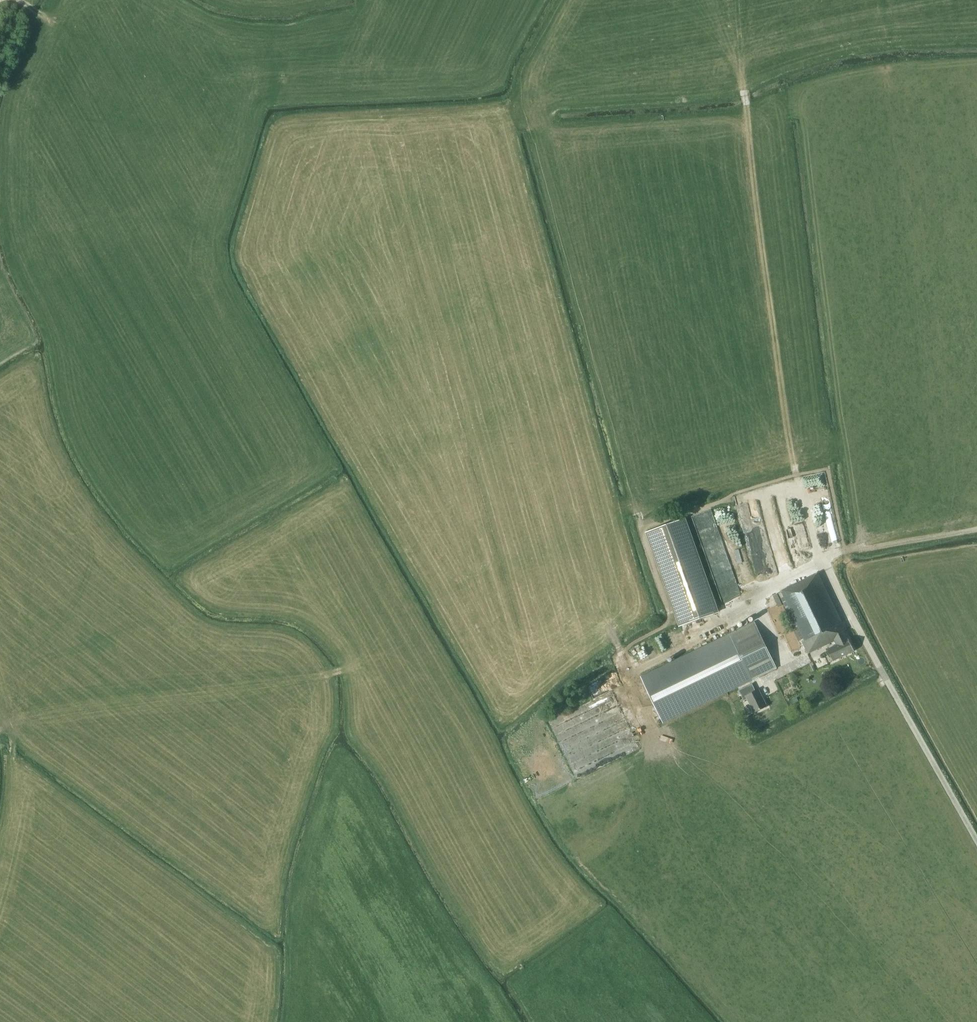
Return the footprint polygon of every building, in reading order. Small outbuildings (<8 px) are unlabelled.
[(695,514),(698,526),(716,522),(713,510),(695,514)] [(720,613),(686,518),(645,533),(679,627),(720,613)] [(826,546),(837,549),(839,541),(827,539),(826,546)] [(845,631),(847,630),(820,573),(779,593),(806,651),(808,653),(834,641),(836,644),(827,649),(833,661),(855,650),(845,631)] [(777,668),(755,621),(641,676),(663,723),(777,668)] [(670,635),(658,633),(656,643),(668,645),(670,635)] [(747,699),(754,713),(767,707),(759,689),(755,691),(752,684),(739,690),(744,701),(747,699)]
